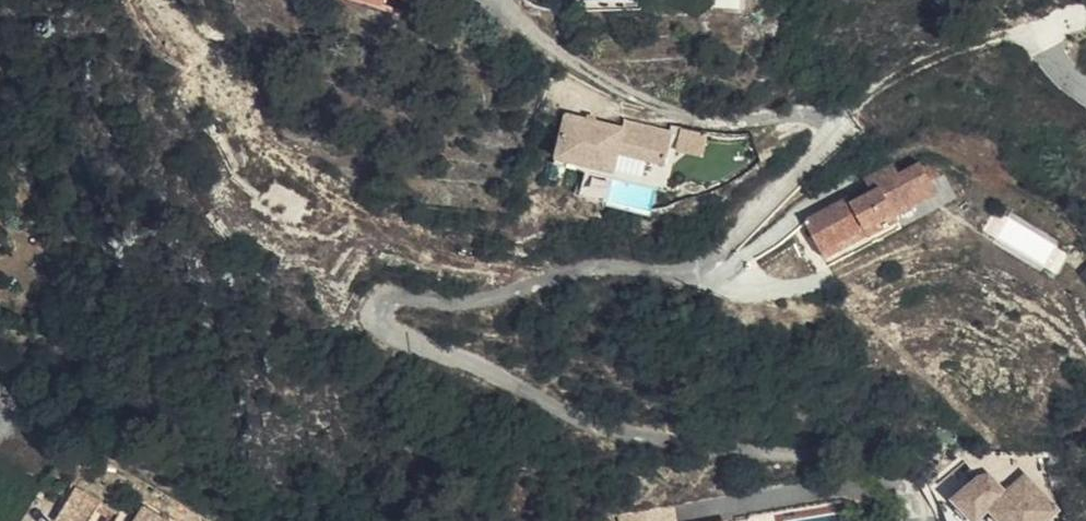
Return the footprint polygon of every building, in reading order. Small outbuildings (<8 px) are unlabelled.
[(710,8),(740,8),(740,0),(710,0),(710,8)] [(662,172),(669,141),(621,130),(619,139),(562,125),(552,165),(608,178),(612,160),(662,172)] [(683,125),(677,147),(705,154),(710,131),(683,125)] [(662,172),(612,160),(608,178),(607,183),(612,184),(655,196),(662,198),(675,142),(669,141),(662,172)] [(863,180),(866,187),(870,194),(851,204),(847,197),(803,222),(823,259),(867,235),(866,232),(894,216),(913,206),(910,199),(933,187),(931,184),(940,178),(931,162),(922,167),(920,163),(898,175),(892,164),(863,180)] [(870,194),(866,187),(847,197),(851,204),(870,194)] [(936,194),(933,187),(910,199),(913,206),(936,194)] [(866,232),(867,235),(870,239),(899,224),(894,216),(866,232)] [(973,520),(977,520),(989,510),(999,520),(1049,520),(1063,508),(1028,468),(1006,487),(986,465),(951,496),(973,520)] [(104,502),(79,486),(57,518),(61,520),(91,520),(104,502)] [(677,501),(619,510),(620,520),(680,520),(677,501)] [(104,502),(91,520),(115,520),(120,513),(104,502)] [(147,507),(138,520),(166,520),(147,507)]
